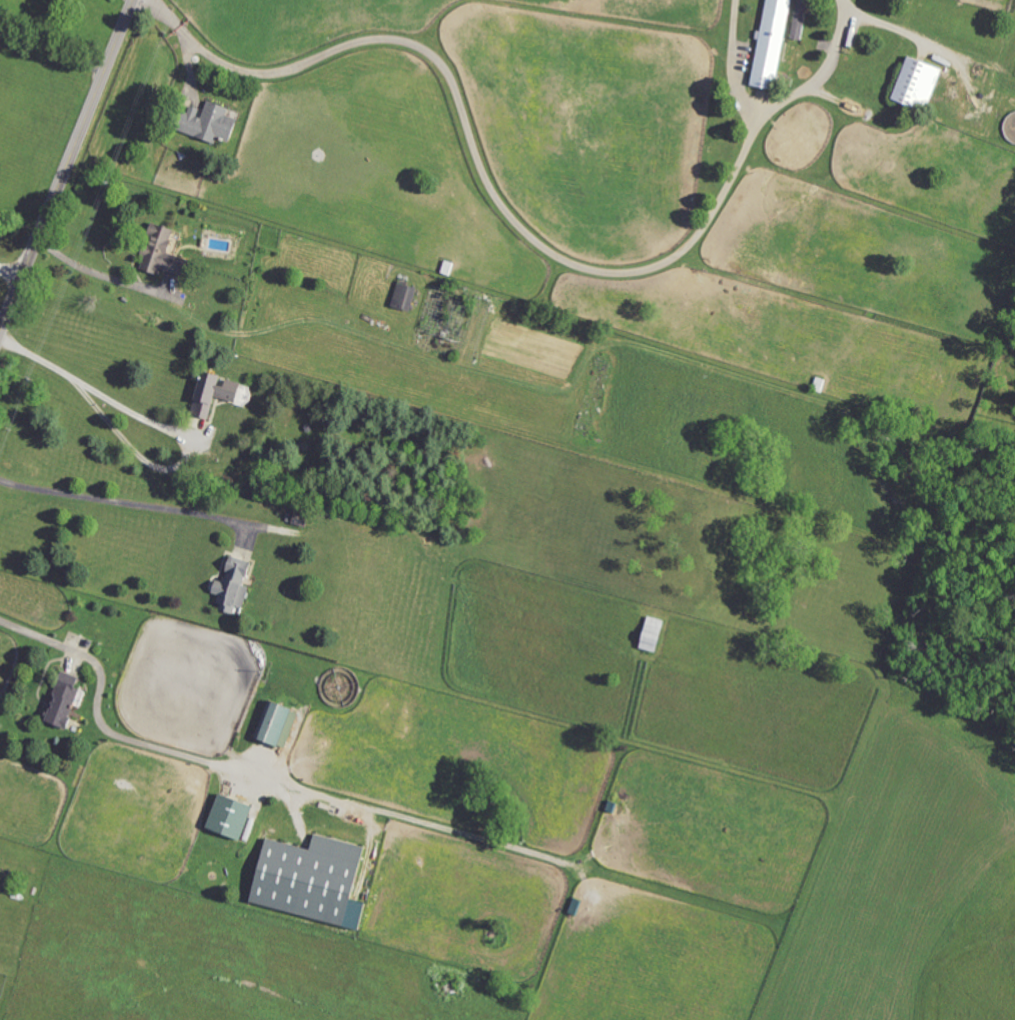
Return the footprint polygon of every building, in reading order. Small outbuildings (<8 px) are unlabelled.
[(763,31),(762,31),(753,87),(778,91),(793,0),(768,0),(763,31)] [(799,10),(794,34),(804,36),(809,12),(799,10)] [(944,66),(909,57),(897,101),(932,110),(944,66)] [(187,133),(218,143),(220,137),(233,141),(240,120),(228,116),(231,108),(208,101),(205,111),(195,107),(187,133)] [(144,269),(161,273),(162,269),(187,275),(191,259),(170,254),(177,228),(155,223),(144,269)] [(400,280),(393,305),(412,312),(420,287),(400,280)] [(212,418),(217,397),(240,402),(245,383),(227,379),(228,375),(206,369),(195,414),(212,418)] [(254,562),(233,556),(226,581),(219,580),(215,593),(223,595),(219,609),(231,612),(233,605),(246,608),(252,586),(248,585),(254,562)] [(662,652),(667,619),(650,616),(645,649),(662,652)] [(69,727),(85,679),(64,672),(57,693),(57,694),(48,720),(69,727)] [(257,738),(288,747),(299,709),(269,700),(257,738)] [(257,804),(220,794),(211,829),(247,839),(257,804)] [(269,839),(255,904),(365,929),(371,903),(357,899),(368,846),(317,835),(313,849),(269,839)]
